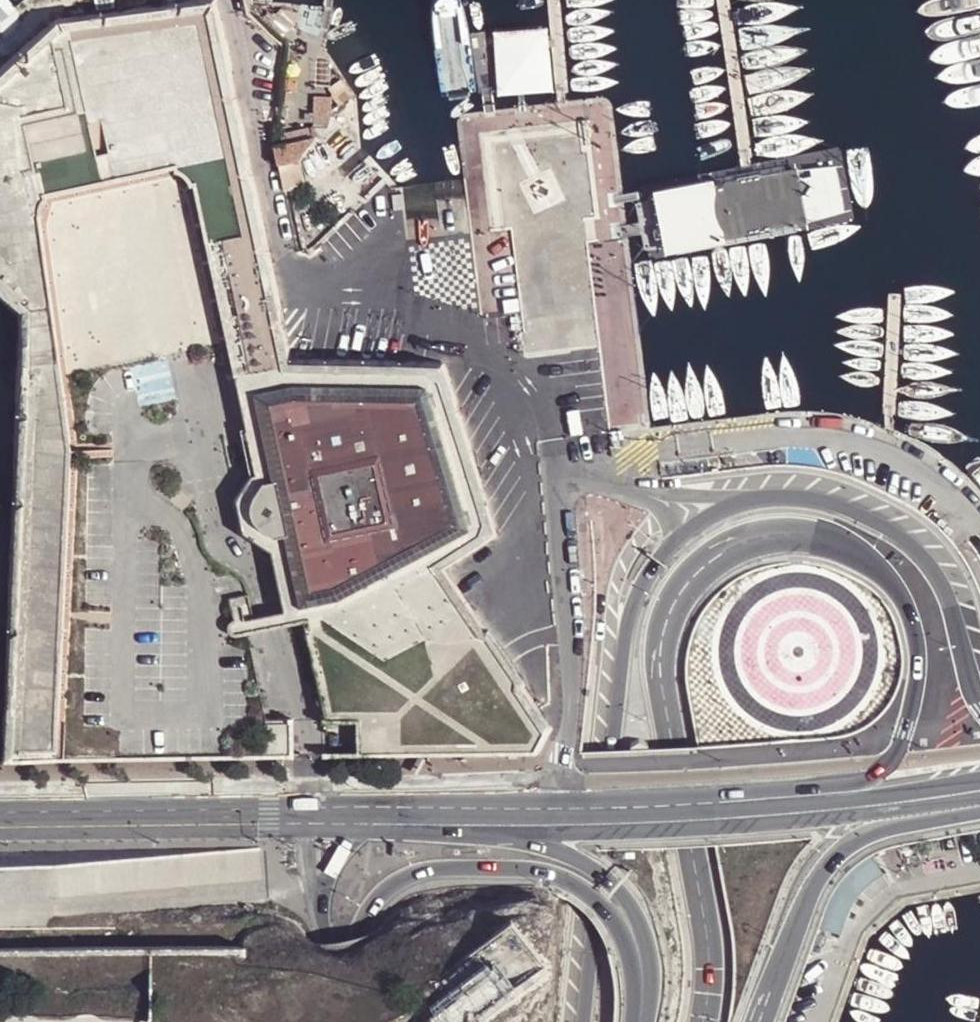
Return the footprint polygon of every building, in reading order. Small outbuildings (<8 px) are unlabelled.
[(2,763),(32,762),(66,762),(76,442),(42,213),(49,191),(177,165),(194,180),(202,179),(189,114),(213,109),(265,366),(240,371),(254,438),(251,439),(259,477),(244,498),(251,529),(278,548),(297,561),(301,580),(283,567),(296,623),(312,620),(332,710),(332,722),(366,721),(367,756),(545,753),(554,731),(489,630),(488,630),(449,571),(500,537),(446,361),(297,359),(217,0),(204,0),(58,21),(4,65),(0,69),(0,301),(19,317),(4,717),(2,763)] [(547,28),(492,33),(497,96),(521,94),(553,92),(547,28)] [(334,99),(316,99),(315,127),(330,128),(334,122),(334,99)] [(213,109),(189,114),(202,179),(240,371),(265,366),(213,109)] [(280,147),(283,163),(298,160),(301,156),(313,139),(298,142),(280,147)] [(283,163),(287,186),(305,182),(298,160),(283,163)] [(297,561),(278,548),(283,567),(301,580),(297,561)] [(293,719),(267,719),(268,758),(294,757),(293,719)] [(450,1021),(461,1021),(510,983),(492,960),(437,1005),(450,1021)]
